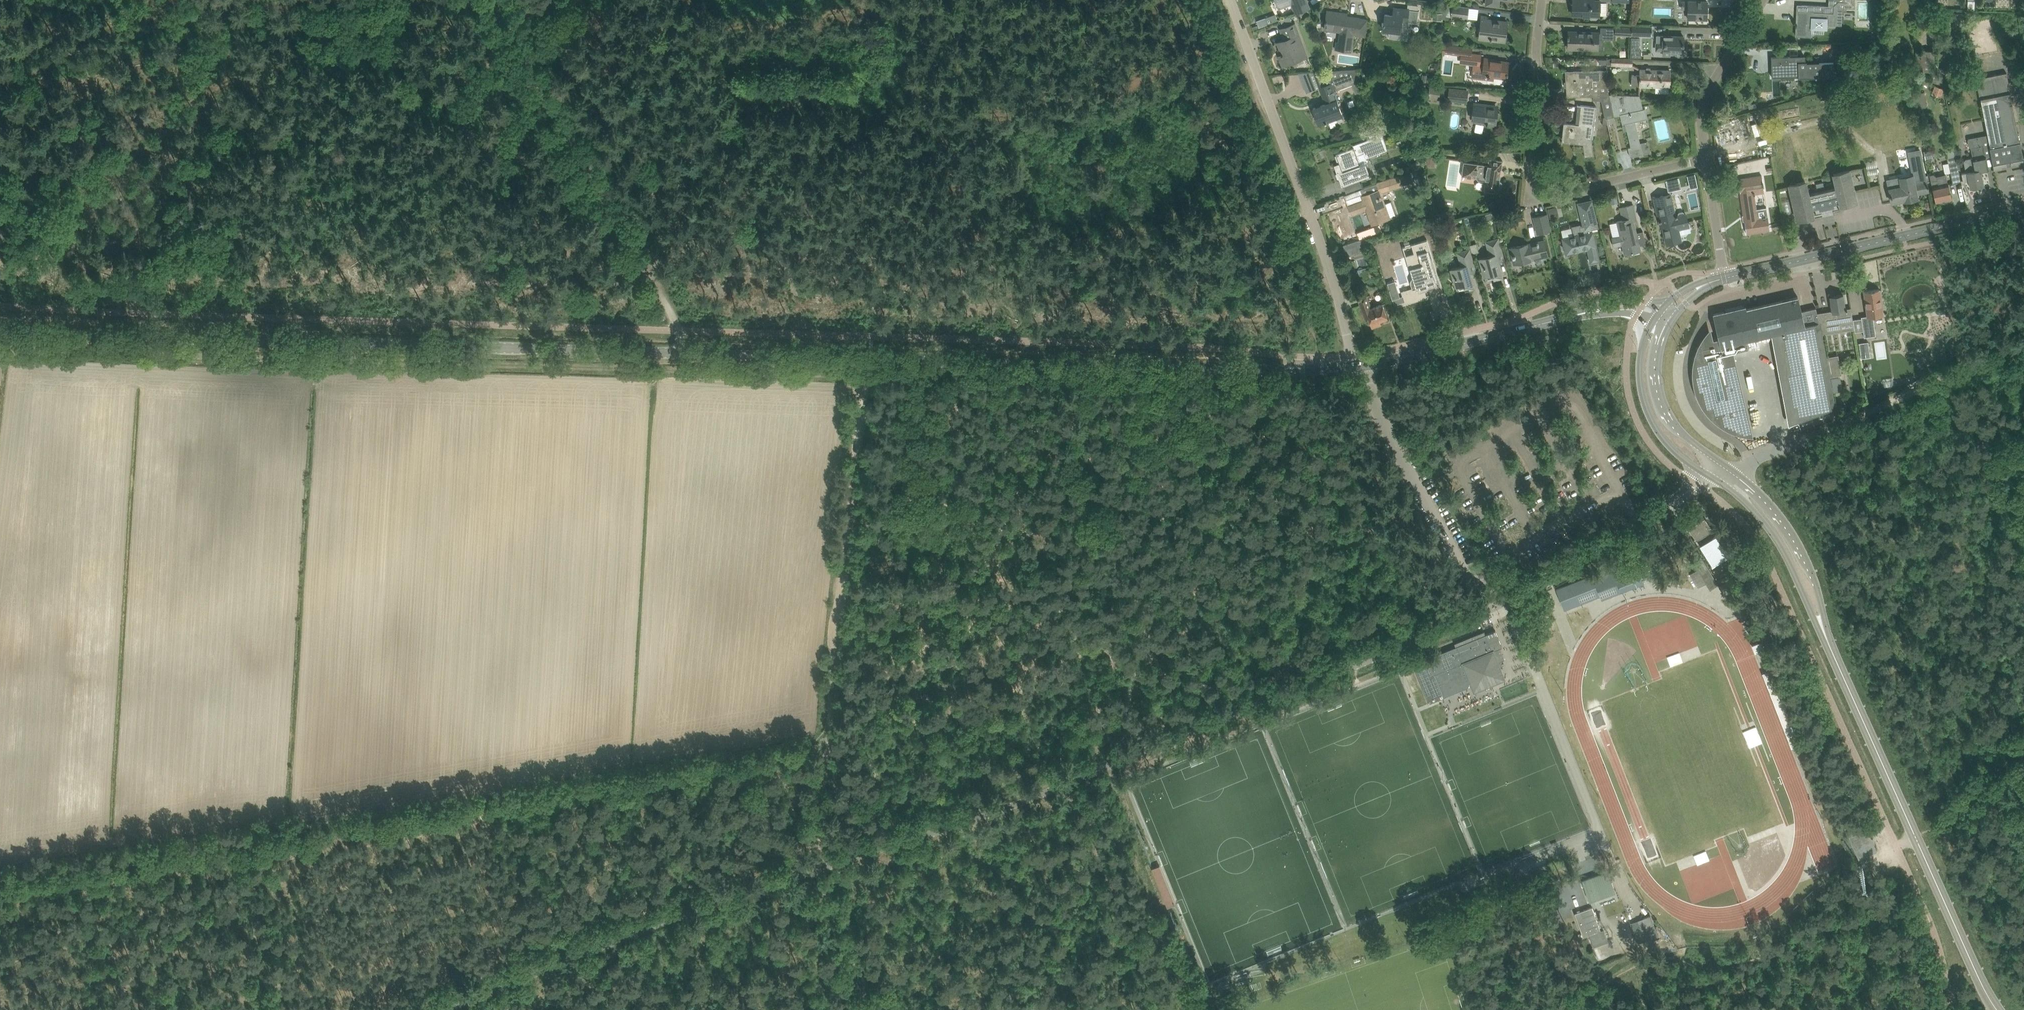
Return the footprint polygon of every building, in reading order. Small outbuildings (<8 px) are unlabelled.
[(1276,2),(1279,9),(1292,5),(1296,15),(1310,9),(1306,0),(1276,0),(1276,2)] [(1600,0),(1583,0),(1573,0),(1573,15),(1590,15),(1590,17),(1591,19),(1596,19),(1598,17),(1598,15),(1600,15),(1607,15),(1607,3),(1600,3),(1600,0)] [(1839,8),(1847,8),(1855,9),(1855,0),(1840,0),(1839,7),(1839,8)] [(1708,1),(1696,1),(1689,1),(1689,2),(1682,1),(1682,8),(1689,8),(1688,19),(1707,19),(1708,1)] [(1468,18),(1469,7),(1453,5),(1452,16),(1468,18)] [(1795,23),(1795,26),(1796,26),(1796,30),(1796,36),(1806,36),(1811,36),(1812,24),(1816,24),(1818,21),(1818,17),(1828,17),(1827,24),(1836,25),(1836,7),(1816,6),(1802,5),(1801,15),(1797,15),(1796,24),(1795,23)] [(1382,22),(1382,23),(1384,23),(1383,29),(1400,31),(1399,38),(1407,39),(1409,21),(1417,22),(1419,10),(1394,7),(1393,14),(1385,13),(1384,22),(1382,22)] [(1327,10),(1324,29),(1341,31),(1339,42),(1336,41),(1336,48),(1351,50),(1352,36),(1364,37),(1367,19),(1358,18),(1358,17),(1341,15),(1341,12),(1327,10)] [(1963,13),(1954,15),(1955,30),(1966,28),(1963,13)] [(1265,19),(1267,25),(1278,21),(1275,15),(1265,19)] [(1505,41),(1507,21),(1486,19),(1487,16),(1482,16),(1479,38),(1505,41)] [(1280,20),(1283,28),(1293,24),(1290,17),(1280,20)] [(1256,22),(1259,28),(1267,25),(1265,19),(1256,22)] [(1284,39),(1278,42),(1282,54),(1281,54),(1281,55),(1279,56),(1283,65),(1302,58),(1297,43),(1302,42),(1295,23),(1293,24),(1283,28),(1280,29),(1284,39)] [(1632,25),(1632,35),(1652,36),(1652,26),(1632,25)] [(1616,27),(1616,35),(1631,35),(1632,26),(1616,26),(1616,27)] [(1568,35),(1568,38),(1569,38),(1569,48),(1580,49),(1598,49),(1603,49),(1603,48),(1595,48),(1595,39),(1598,39),(1616,39),(1616,35),(1616,27),(1600,27),(1600,33),(1598,33),(1598,32),(1581,32),(1569,31),(1569,35),(1568,35)] [(1657,42),(1657,49),(1664,49),(1663,50),(1684,51),(1684,36),(1669,36),(1664,36),(1657,35),(1657,42)] [(1632,37),(1631,56),(1642,57),(1642,51),(1640,49),(1641,38),(1632,37)] [(1472,48),(1444,45),(1443,53),(1466,55),(1471,56),(1471,54),(1472,48)] [(1936,50),(1922,50),(1922,71),(1936,71),(1936,50)] [(1482,55),(1471,54),(1471,56),(1466,55),(1465,64),(1475,65),(1474,77),(1483,79),(1484,75),(1494,76),(1494,80),(1495,80),(1495,76),(1506,78),(1506,81),(1507,75),(1508,75),(1508,72),(1507,72),(1509,62),(1485,59),(1484,64),(1481,64),(1482,55)] [(1805,62),(1805,56),(1798,56),(1798,59),(1790,59),(1790,56),(1772,57),(1773,74),(1791,74),(1791,68),(1799,68),(1799,75),(1815,75),(1815,78),(1817,78),(1817,77),(1832,77),(1831,63),(1807,63),(1807,62),(1805,62)] [(1358,74),(1357,72),(1356,69),(1313,71),(1315,77),(1319,88),(1320,88),(1322,95),(1324,94),(1327,103),(1313,108),(1319,123),(1342,115),(1337,100),(1335,100),(1332,91),(1338,89),(1361,80),(1359,74),(1358,74)] [(1670,70),(1653,70),(1641,69),(1641,75),(1632,74),(1632,85),(1670,87),(1670,70)] [(1568,97),(1581,96),(1601,95),(1609,95),(1608,70),(1566,72),(1568,97)] [(1988,135),(1990,147),(1989,147),(1991,156),(1994,169),(2001,168),(2001,166),(2016,163),(2017,165),(2023,163),(2023,162),(2020,141),(2019,141),(2010,93),(2006,73),(1976,79),(1980,99),(1988,135)] [(1430,86),(1428,99),(1444,100),(1445,87),(1430,86)] [(1936,86),(1933,94),(1941,97),(1944,89),(1936,86)] [(1447,101),(1466,103),(1468,90),(1449,87),(1447,101)] [(1643,153),(1636,121),(1648,118),(1646,108),(1643,109),(1640,96),(1632,96),(1609,95),(1601,95),(1606,118),(1621,115),(1623,124),(1626,123),(1632,147),(1629,147),(1631,156),(1643,153)] [(1474,103),(1472,119),(1486,121),(1486,124),(1496,125),(1497,119),(1499,119),(1500,112),(1497,112),(1498,106),(1474,103)] [(1581,104),(1579,124),(1564,122),(1563,138),(1562,142),(1563,142),(1563,138),(1583,140),(1585,156),(1594,155),(1592,141),(1593,141),(1596,105),(1577,103),(1577,104),(1581,104)] [(1353,145),(1354,147),(1336,153),(1342,170),(1337,172),(1342,187),(1365,179),(1364,178),(1370,176),(1365,164),(1366,164),(1366,162),(1361,164),(1357,155),(1365,152),(1367,157),(1366,157),(1367,158),(1377,154),(1387,150),(1387,151),(1388,150),(1381,132),(1370,135),(1371,139),(1353,145)] [(1987,169),(1985,157),(1991,156),(1989,147),(1990,147),(1988,135),(1969,138),(1968,139),(1968,140),(1969,147),(1971,147),(1973,158),(1966,159),(1964,162),(1966,172),(1962,173),(1963,180),(1963,181),(1969,179),(1970,188),(1983,185),(1981,172),(1982,171),(1982,170),(1987,169)] [(1434,138),(1420,138),(1420,147),(1435,146),(1434,138)] [(1914,175),(1887,180),(1892,202),(1904,200),(1904,201),(1918,198),(1917,194),(1928,191),(1920,150),(1918,150),(1912,151),(1909,152),(1914,175)] [(1434,156),(1426,156),(1426,167),(1434,167),(1434,156)] [(1416,161),(1411,163),(1413,170),(1425,166),(1422,159),(1416,161)] [(1500,181),(1501,170),(1503,161),(1489,159),(1488,165),(1468,162),(1466,175),(1486,178),(1484,191),(1498,193),(1499,188),(1500,188),(1501,187),(1502,183),(1501,182),(1500,181)] [(1959,161),(1948,163),(1950,172),(1958,170),(1961,170),(1959,161)] [(1834,174),(1837,187),(1827,189),(1808,194),(1805,181),(1789,185),(1795,210),(1798,220),(1813,216),(1811,209),(1820,207),(1821,209),(1820,209),(1820,210),(1833,207),(1833,206),(1832,204),(1840,202),(1841,205),(1856,201),(1854,191),(1849,170),(1834,174)] [(1401,176),(1403,184),(1412,182),(1410,174),(1401,176)] [(1951,199),(1946,174),(1937,176),(1933,174),(1929,175),(1936,202),(1951,199)] [(1762,176),(1738,179),(1740,192),(1741,192),(1744,215),(1747,233),(1770,230),(1768,217),(1767,208),(1756,209),(1754,194),(1765,192),(1764,186),(1763,182),(1762,176)] [(1373,224),(1390,218),(1382,193),(1402,187),(1399,177),(1377,184),(1359,190),(1362,201),(1349,205),(1352,214),(1367,209),(1373,224)] [(1679,178),(1667,181),(1669,191),(1677,189),(1677,187),(1681,187),(1679,178)] [(1679,230),(1689,227),(1686,214),(1684,214),(1684,213),(1682,212),(1679,212),(1678,214),(1678,215),(1676,215),(1670,193),(1654,197),(1659,220),(1659,222),(1661,221),(1667,244),(1682,241),(1679,230)] [(1597,246),(1593,232),(1599,230),(1592,200),(1579,203),(1584,224),(1573,227),(1575,236),(1564,239),(1567,253),(1588,248),(1591,262),(1599,260),(1596,247),(1597,246)] [(1623,243),(1625,253),(1641,250),(1639,244),(1646,243),(1646,244),(1643,230),(1637,232),(1633,218),(1636,217),(1633,205),(1621,207),(1624,219),(1618,221),(1621,235),(1613,237),(1614,245),(1623,243)] [(1550,220),(1560,218),(1557,207),(1548,209),(1550,220)] [(1487,221),(1494,219),(1492,213),(1485,215),(1487,221)] [(1538,232),(1538,233),(1550,230),(1547,214),(1534,217),(1536,226),(1538,225),(1540,232),(1538,232)] [(1369,249),(1367,245),(1365,238),(1343,245),(1347,256),(1369,249)] [(1490,255),(1479,258),(1482,268),(1485,277),(1491,275),(1493,275),(1494,279),(1502,277),(1498,262),(1505,261),(1503,251),(1499,238),(1486,241),(1490,255)] [(1413,288),(1402,291),(1405,304),(1426,297),(1424,290),(1427,289),(1438,286),(1438,284),(1427,250),(1430,249),(1427,239),(1411,243),(1411,244),(1414,253),(1408,256),(1418,288),(1413,290),(1413,288)] [(1517,263),(1520,262),(1521,264),(1528,263),(1527,261),(1530,260),(1530,258),(1547,254),(1544,241),(1537,242),(1537,244),(1527,246),(1527,244),(1511,248),(1513,257),(1516,257),(1517,263)] [(1461,266),(1451,269),(1453,278),(1456,288),(1462,286),(1464,286),(1465,290),(1474,287),(1470,273),(1476,272),(1477,271),(1474,262),(1470,248),(1457,252),(1461,266)] [(1392,301),(1400,299),(1395,283),(1388,285),(1392,301)] [(1868,315),(1862,316),(1865,337),(1877,335),(1874,316),(1884,314),(1880,288),(1864,291),(1868,315)] [(1832,310),(1818,313),(1822,334),(1842,331),(1840,321),(1853,319),(1851,308),(1846,308),(1844,293),(1830,296),(1832,310)] [(1388,318),(1383,304),(1371,308),(1369,303),(1369,302),(1367,296),(1358,299),(1365,318),(1369,317),(1372,327),(1381,324),(1380,321),(1388,318)] [(1827,357),(1822,334),(1818,313),(1816,307),(1802,311),(1798,297),(1746,309),(1746,310),(1739,312),(1731,310),(1714,314),(1719,339),(1718,339),(1713,340),(1714,340),(1702,343),(1702,341),(1697,351),(1694,363),(1693,375),(1694,387),(1698,398),(1704,409),(1711,418),(1721,425),(1731,431),(1742,429),(1742,428),(1724,353),(1749,348),(1747,340),(1781,332),(1798,421),(1836,406),(1830,377),(1827,357)] [(1859,343),(1861,358),(1871,357),(1869,341),(1859,343)] [(1838,355),(1827,357),(1830,377),(1842,374),(1838,355)] [(1700,509),(1694,513),(1684,519),(1689,528),(1696,539),(1697,540),(1713,530),(1712,528),(1700,509)] [(1602,600),(1622,592),(1621,590),(1635,584),(1636,586),(1645,583),(1643,579),(1651,576),(1646,565),(1643,555),(1556,589),(1560,598),(1564,610),(1600,596),(1602,600)] [(1718,584),(1701,557),(1694,562),(1698,569),(1690,573),(1699,587),(1706,582),(1710,589),(1718,584)] [(1724,594),(1739,584),(1734,577),(1719,586),(1724,594)] [(1505,679),(1500,666),(1503,665),(1501,661),(1505,659),(1500,648),(1502,647),(1496,630),(1486,634),(1484,631),(1455,643),(1456,647),(1413,664),(1429,704),(1468,687),(1471,681),(1473,680),(1475,683),(1476,685),(1477,686),(1481,687),(1482,687),(1485,687),(1489,685),(1490,685),(1505,679)] [(1750,747),(1763,742),(1757,726),(1744,731),(1750,747)] [(1701,863),(1711,859),(1708,850),(1698,854),(1701,863)] [(1547,864),(1532,870),(1535,877),(1536,877),(1538,882),(1549,878),(1547,872),(1550,871),(1547,864)] [(1582,880),(1590,900),(1616,891),(1608,871),(1582,880)] [(1592,907),(1575,913),(1583,936),(1584,936),(1589,934),(1601,930),(1592,907)] [(1651,939),(1658,936),(1651,915),(1643,918),(1651,939)] [(1606,942),(1601,930),(1589,934),(1594,946),(1606,942)]
